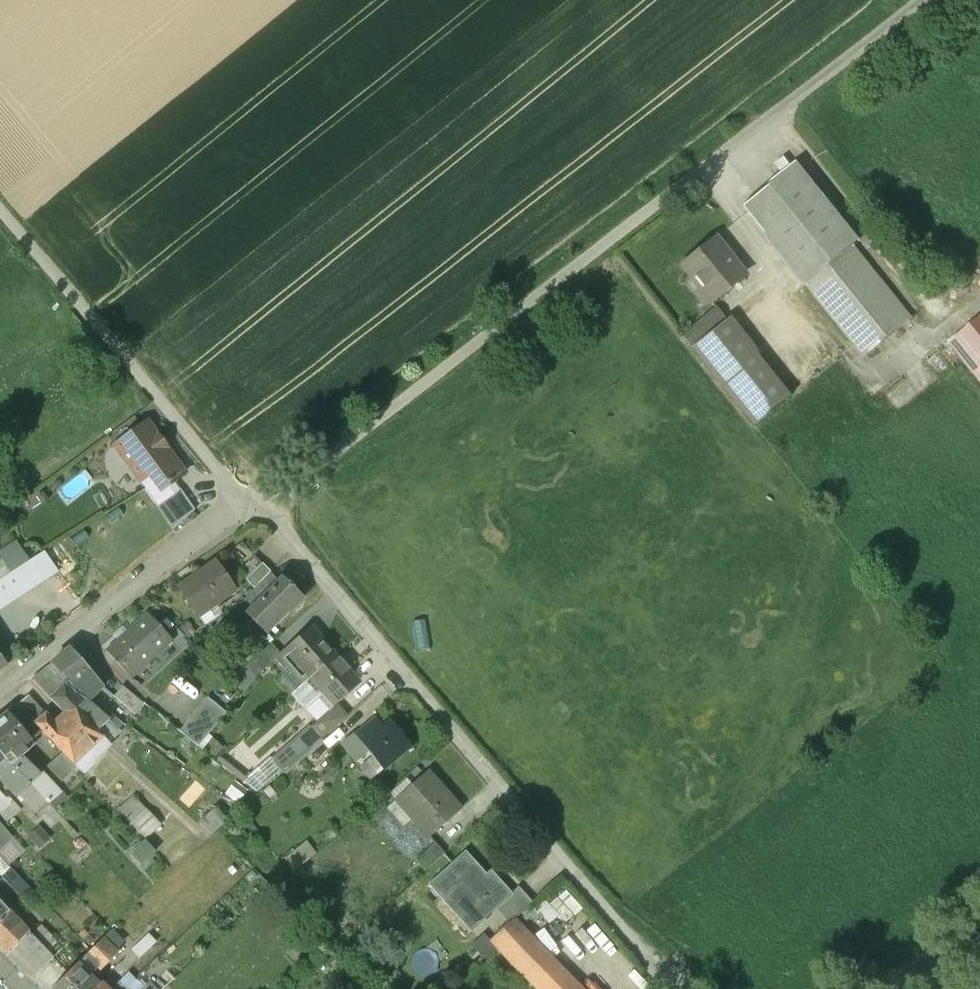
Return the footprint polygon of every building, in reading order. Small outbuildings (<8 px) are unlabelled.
[(861,241),(798,159),(739,206),(802,288),(853,248),(861,241)] [(715,238),(681,265),(692,279),(695,276),(712,298),(709,300),(710,302),(744,275),(715,238)] [(853,248),(802,288),(858,361),(908,320),(853,248)] [(725,319),(716,307),(681,335),(691,347),(725,319)] [(979,380),(979,315),(948,341),(979,380)] [(792,395),(729,317),(691,347),(754,425),(792,395)] [(146,422),(114,446),(140,481),(155,470),(167,486),(184,474),(146,422)] [(179,489),(155,506),(172,530),(194,510),(179,489)] [(43,551),(32,559),(44,576),(54,567),(43,551)] [(32,559),(10,573),(0,580),(0,597),(4,602),(44,576),(32,559)] [(10,573),(0,560),(0,580),(10,573)] [(214,563),(177,587),(197,617),(233,592),(214,563)] [(261,564),(244,580),(253,589),(270,572),(261,564)] [(278,581),(270,572),(253,589),(242,600),(251,609),(278,581)] [(301,599),(280,579),(278,581),(251,609),(247,614),(265,632),(287,610),(289,611),(301,599)] [(147,615),(106,652),(129,678),(170,641),(147,615)] [(335,656),(309,627),(280,652),(278,654),(279,655),(304,684),(311,677),(335,656)] [(272,643),(247,665),(257,677),(279,655),(278,654),(280,652),(272,643)] [(104,687),(70,649),(50,664),(67,682),(71,686),(90,700),(104,687)] [(356,681),(335,656),(311,677),(332,702),(356,681)] [(50,664),(31,679),(49,698),(64,685),(67,682),(50,664)] [(88,703),(64,685),(49,698),(70,720),(80,711),(88,703)] [(126,691),(121,686),(114,697),(135,712),(142,704),(126,691)] [(16,705),(28,717),(38,708),(27,697),(16,705)] [(207,697),(178,731),(198,747),(226,713),(207,697)] [(93,707),(88,703),(80,711),(97,731),(107,719),(93,707)] [(310,729),(320,739),(345,717),(335,707),(310,729)] [(45,715),(38,708),(28,717),(35,724),(45,715)] [(60,730),(49,740),(62,753),(73,765),(85,755),(103,738),(97,731),(80,711),(70,720),(60,730)] [(8,713),(0,719),(0,753),(29,785),(38,776),(20,758),(28,752),(23,746),(30,740),(8,713)] [(60,730),(45,715),(35,724),(49,739),(49,740),(60,730)] [(107,719),(97,731),(103,738),(105,740),(121,723),(113,716),(109,720),(107,719)] [(388,718),(380,725),(376,719),(355,735),(354,735),(342,745),(355,761),(368,751),(383,770),(412,747),(388,718)] [(5,777),(1,780),(16,796),(18,795),(29,785),(0,753),(0,772),(5,777)] [(59,783),(76,768),(73,765),(62,753),(47,768),(59,783)] [(85,755),(73,765),(76,768),(79,771),(90,760),(85,755)] [(274,755),(249,780),(261,792),(286,767),(274,755)] [(38,776),(29,785),(37,793),(48,805),(60,794),(41,773),(38,776)] [(461,811),(428,773),(397,800),(429,838),(461,811)] [(37,793),(29,785),(18,795),(26,803),(37,793)] [(37,793),(26,803),(36,815),(48,805),(37,793)] [(7,823),(20,811),(8,798),(3,798),(0,795),(0,815),(7,823)] [(132,797),(116,810),(145,840),(160,826),(132,797)] [(213,808),(197,824),(212,837),(219,832),(228,823),(213,808)] [(11,840),(0,825),(0,849),(11,840)] [(156,852),(145,841),(128,856),(140,868),(156,852)] [(436,843),(416,861),(425,871),(445,853),(436,843)] [(495,885),(465,851),(429,884),(444,900),(448,896),(475,928),(501,905),(512,894),(511,893),(500,881),(495,885)] [(518,887),(511,893),(512,894),(501,905),(514,919),(532,903),(518,887)] [(8,912),(0,902),(0,921),(8,912)] [(8,912),(0,921),(0,947),(7,954),(17,943),(27,932),(8,912)] [(514,920),(491,942),(495,946),(537,988),(582,988),(514,920)] [(40,926),(31,935),(47,952),(56,943),(40,926)] [(111,931),(103,940),(113,950),(121,942),(111,931)] [(31,935),(27,932),(17,943),(37,963),(42,968),(52,958),(47,952),(31,935)] [(148,935),(132,950),(140,958),(155,942),(148,935)] [(103,940),(85,957),(95,968),(99,971),(117,954),(113,950),(103,940)] [(17,943),(7,954),(32,978),(39,971),(34,966),(37,963),(17,943)] [(52,988),(94,988),(96,986),(85,975),(90,969),(92,971),(95,968),(85,957),(52,988)] [(42,968),(37,963),(34,966),(39,971),(42,968)]
